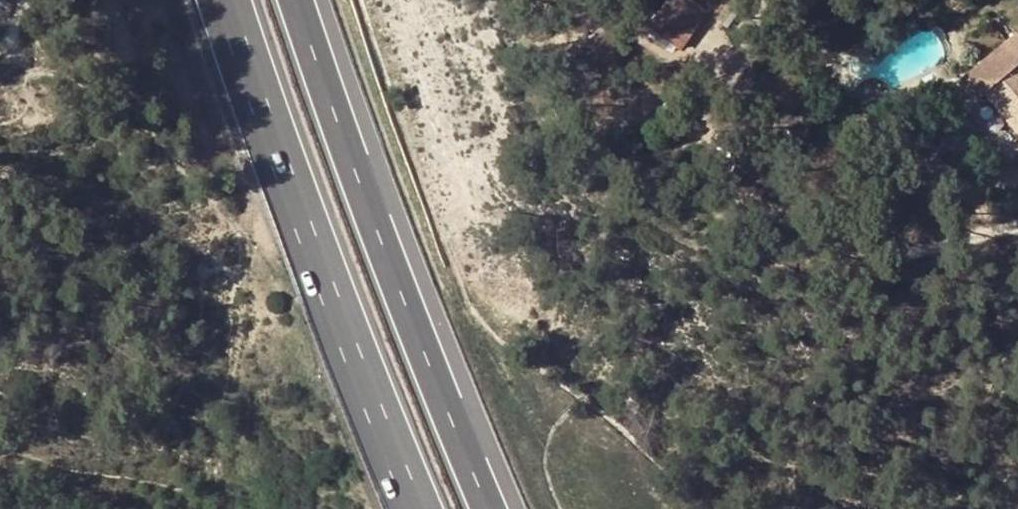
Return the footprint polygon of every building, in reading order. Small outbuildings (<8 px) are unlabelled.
[(685,17),(666,0),(640,0),(617,27),(652,56),(685,17)] [(713,17),(725,0),(691,0),(713,17)] [(997,84),(985,93),(1017,132),(1017,65),(997,84)] [(988,74),(977,84),(985,93),(997,84),(988,74)]
